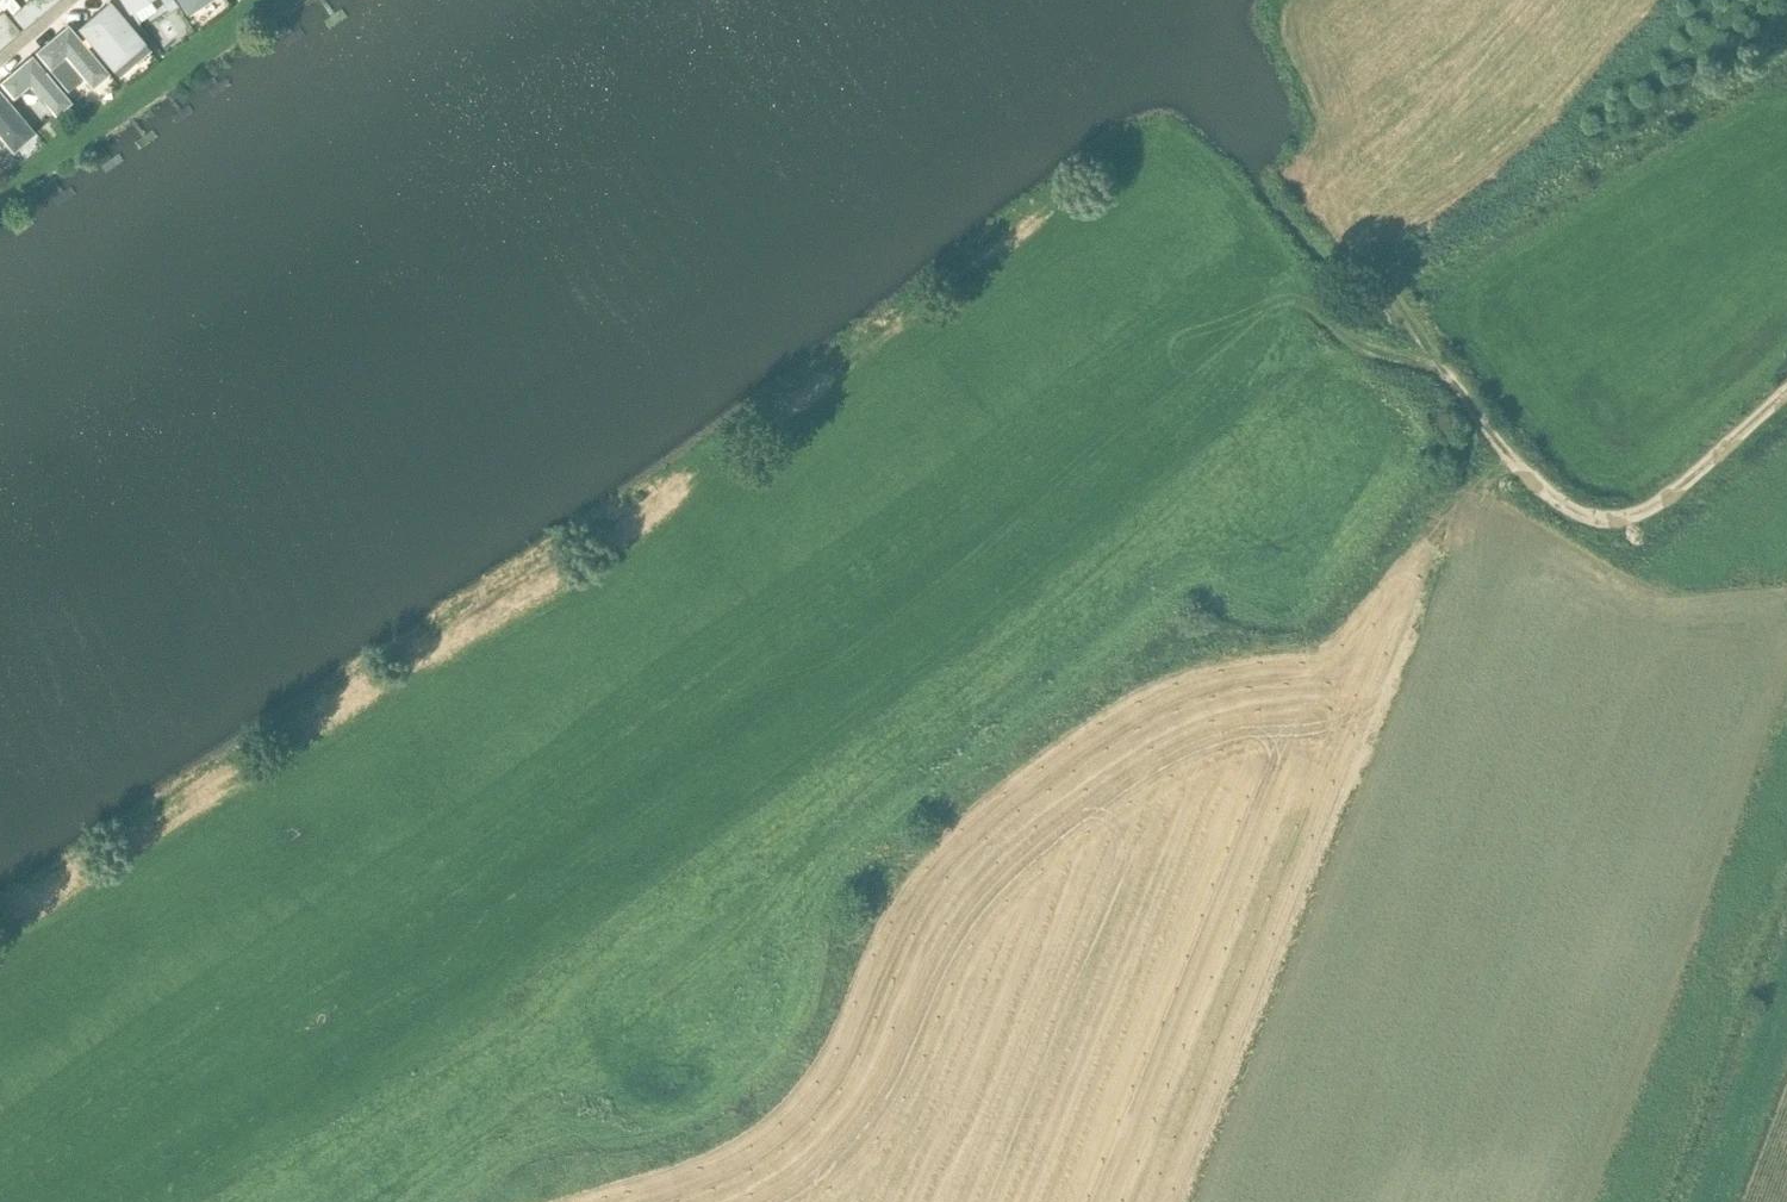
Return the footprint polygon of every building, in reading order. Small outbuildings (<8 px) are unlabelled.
[(56,0),(29,0),(15,12),(26,25),(56,0)] [(79,22),(116,62),(147,36),(114,0),(105,0),(79,22)] [(119,0),(131,17),(158,0),(120,0),(119,0)] [(188,12),(205,0),(180,0),(188,12)] [(21,30),(5,10),(0,14),(0,48),(21,30)] [(69,23),(38,49),(53,67),(67,55),(86,76),(94,85),(111,71),(85,41),(69,23)] [(33,54),(2,80),(16,97),(24,90),(32,83),(39,92),(57,114),(73,100),(49,72),(33,54)] [(15,151),(39,130),(13,102),(0,87),(0,132),(15,151)]
